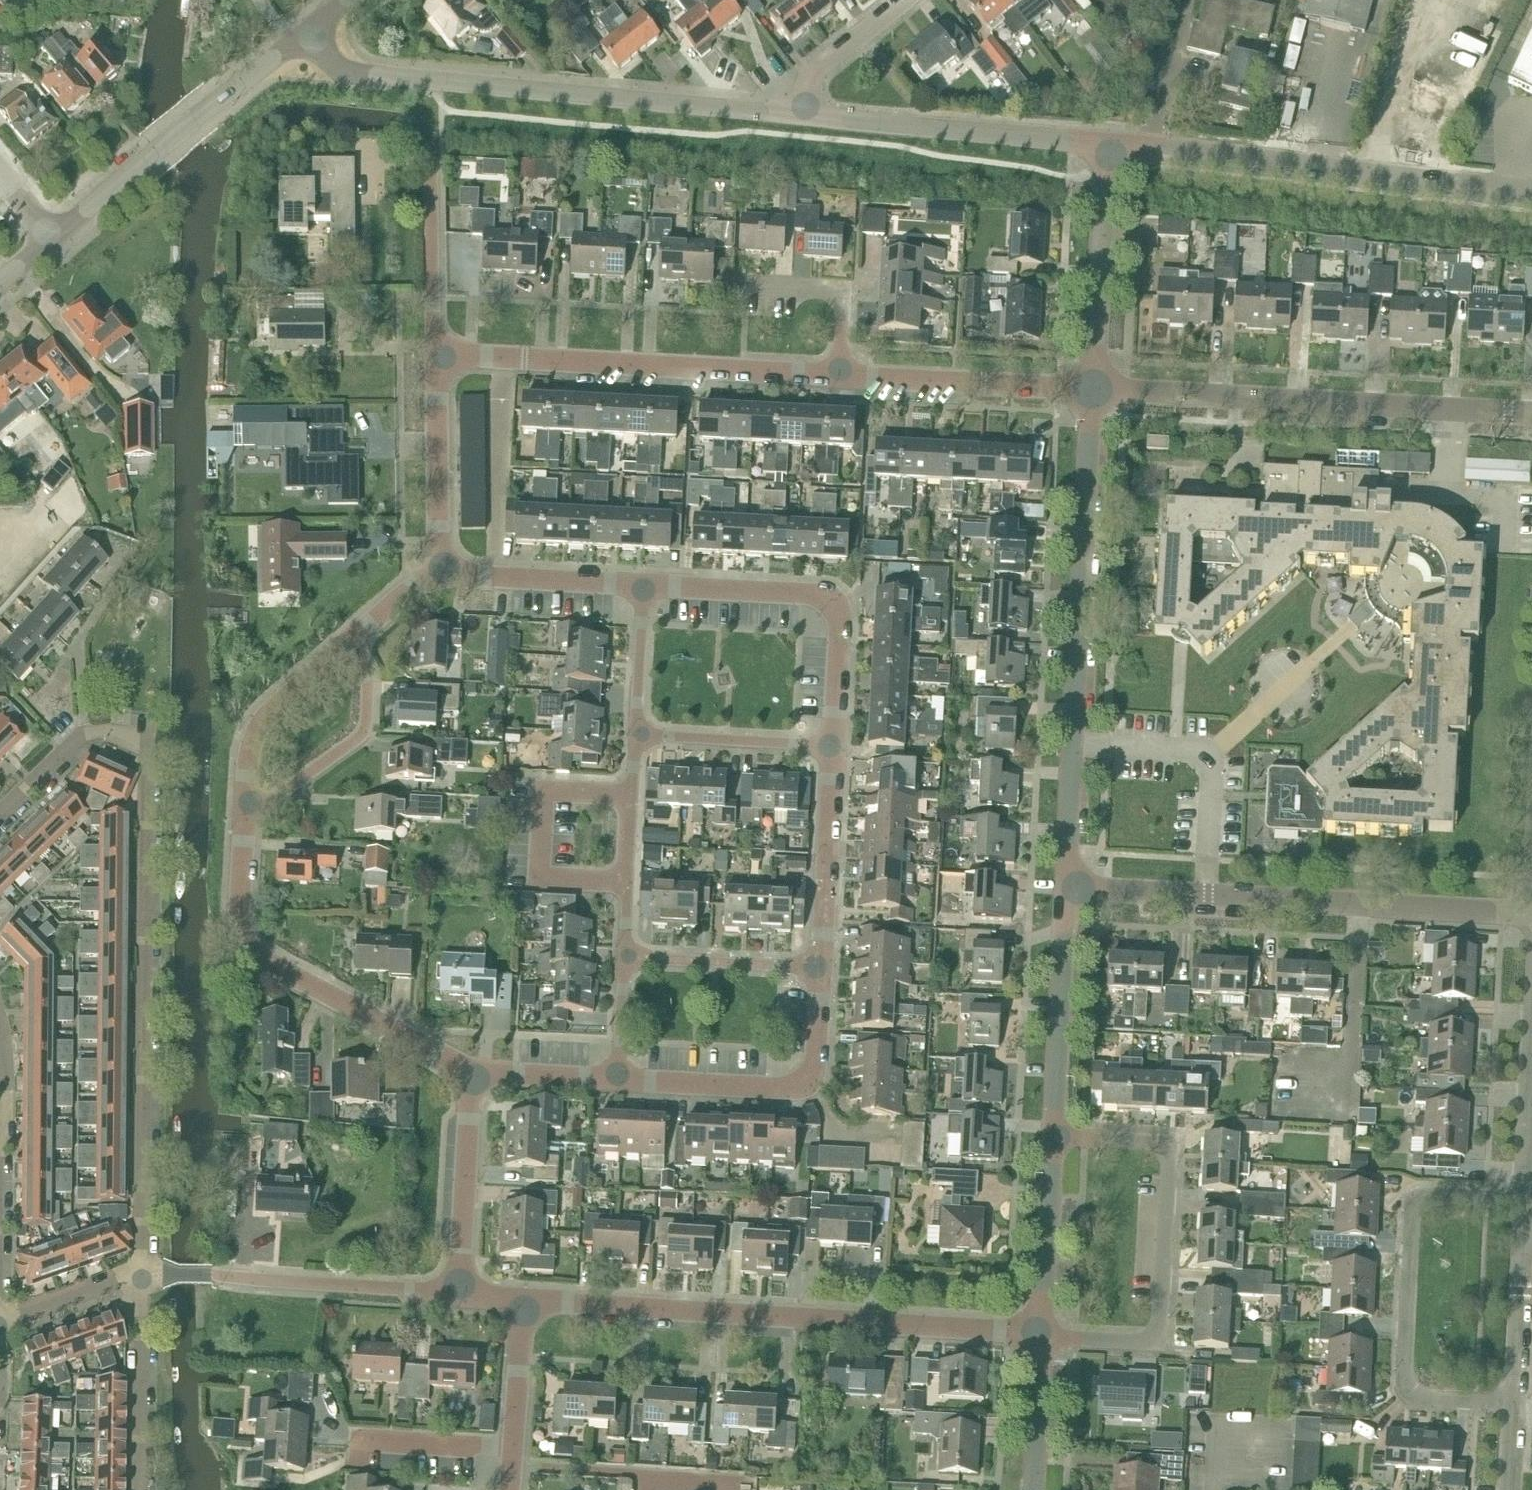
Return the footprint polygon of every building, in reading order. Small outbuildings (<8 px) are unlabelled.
[(486,10),(477,0),(470,0),(459,9),(452,0),(440,0),(428,10),(453,42),(472,27),(474,30),(477,32),(480,33),(484,33),(488,33),(492,32),(499,27),(486,10)] [(585,0),(568,0),(576,11),(587,3),(585,0)] [(709,42),(718,35),(690,0),(675,0),(691,19),(677,31),(695,53),(696,52),(701,59),(711,51),(711,45),(709,42)] [(718,35),(739,18),(725,0),(690,0),(718,35)] [(741,2),(754,17),(764,8),(757,0),(744,0),(741,2)] [(782,9),(771,18),(791,43),(811,27),(790,0),(775,0),(782,9)] [(825,0),(790,0),(811,27),(833,10),(825,0)] [(990,33),(1003,23),(1014,37),(1027,27),(1006,0),(976,0),(969,6),(990,33)] [(1027,27),(1052,8),(1046,0),(1006,0),(1027,27)] [(1079,12),(1069,0),(1052,0),(1068,21),(1070,20),(1076,28),(1085,20),(1079,12)] [(1278,10),(1236,0),(1206,0),(1200,25),(1194,24),(1189,50),(1223,59),(1230,30),(1271,40),(1278,10)] [(1305,19),(1374,35),(1378,14),(1372,13),(1374,0),(1309,0),(1305,19)] [(604,13),(637,55),(658,39),(641,17),(630,26),(614,5),(604,13)] [(617,70),(637,55),(604,13),(595,20),(611,40),(600,49),(617,70)] [(590,26),(582,16),(569,26),(577,36),(590,26)] [(1106,24),(1100,16),(1093,22),(1099,30),(1106,24)] [(1490,42),(1496,27),(1489,24),(1482,38),(1490,42)] [(587,33),(577,40),(567,28),(557,36),(580,65),(599,49),(587,33)] [(496,38),(516,63),(528,53),(508,29),(496,38)] [(960,62),(972,52),(953,29),(941,38),(936,32),(906,55),(924,77),(937,67),(940,71),(956,58),(960,62)] [(74,76),(77,74),(78,73),(50,40),(44,32),(34,40),(58,70),(42,83),(66,113),(69,111),(72,112),(77,107),(77,104),(89,94),(74,76)] [(116,72),(119,70),(96,43),(80,55),(70,42),(68,43),(60,33),(50,40),(78,73),(80,76),(86,71),(99,86),(108,79),(110,79),(115,75),(116,72)] [(1510,82),(1531,92),(1531,34),(1510,82)] [(1089,43),(1110,69),(1121,61),(1100,35),(1089,43)] [(1001,72),(1012,64),(992,39),(981,48),(1001,72)] [(0,48),(0,76),(11,76),(12,48),(0,48)] [(984,71),(992,64),(983,52),(974,59),(984,71)] [(1253,112),(1265,61),(1234,54),(1222,105),(1253,112)] [(1446,119),(1454,99),(1424,87),(1416,107),(1446,119)] [(17,93),(0,106),(0,112),(27,145),(56,122),(40,103),(31,110),(17,93)] [(1082,118),(1090,109),(1078,99),(1070,107),(1082,118)] [(281,236),(308,236),(308,220),(332,220),(332,258),(356,258),(355,161),(314,161),(314,185),(281,185),(281,236)] [(536,161),(535,180),(557,181),(558,162),(536,161)] [(622,189),(647,190),(648,171),(638,171),(637,174),(623,174),(622,189)] [(664,188),(665,177),(648,176),(647,186),(664,188)] [(780,209),(796,210),(796,207),(797,186),(781,185),(780,209)] [(798,201),(815,202),(816,189),(799,188),(798,201)] [(593,199),(593,214),(601,214),(602,199),(593,199)] [(926,213),(927,201),(911,201),(911,213),(926,213)] [(938,215),(938,202),(928,201),(927,215),(938,215)] [(820,208),(808,207),(796,207),(796,210),(797,210),(795,230),(807,231),(806,258),(841,260),(843,227),(819,225),(820,208)] [(483,272),(510,273),(513,233),(495,232),(496,212),(474,211),(472,236),(485,237),(483,272)] [(875,211),(864,211),(863,234),(874,235),(875,211)] [(885,235),(886,212),(875,211),(874,235),(885,235)] [(513,233),(510,273),(536,275),(538,240),(552,241),(553,216),(531,214),(530,234),(513,233)] [(782,256),(784,217),(745,215),(742,254),(782,256)] [(572,277),(599,278),(601,238),(583,237),(584,217),(562,216),(560,241),(574,242),(572,277)] [(1043,263),(1046,220),(1013,218),(1011,260),(989,259),(988,274),(1017,275),(1018,262),(1043,263)] [(1189,239),(1190,221),(1158,218),(1158,238),(1189,239)] [(601,238),(599,278),(625,280),(627,244),(641,245),(642,220),(620,219),(619,239),(601,238)] [(660,281),(687,283),(689,242),(671,241),(672,222),(650,221),(648,246),(662,246),(660,281)] [(1191,223),(1191,237),(1206,236),(1206,223),(1191,223)] [(689,242),(687,283),(713,284),(715,249),(734,250),(735,225),(708,224),(707,243),(689,242)] [(1229,224),(1228,251),(1236,251),(1238,225),(1229,224)] [(889,243),(888,252),(883,252),(882,278),(922,280),(922,276),(923,260),(943,261),(944,251),(923,250),(923,254),(906,253),(907,243),(889,243)] [(1459,252),(1437,251),(1436,264),(1459,265),(1459,252)] [(1460,252),(1460,266),(1472,266),(1473,252),(1460,252)] [(1227,282),(1229,254),(1217,253),(1216,281),(1227,282)] [(1241,254),(1229,254),(1227,282),(1239,282),(1241,254)] [(1305,286),(1307,259),(1295,258),(1293,285),(1305,286)] [(1319,260),(1307,259),(1305,286),(1317,287),(1319,260)] [(1448,296),(1460,296),(1462,269),(1450,268),(1448,296)] [(1370,296),(1382,296),(1384,269),(1372,269),(1370,296)] [(1384,269),(1382,296),(1394,297),(1395,270),(1384,269)] [(1462,269),(1460,296),(1472,297),(1474,269),(1462,269)] [(1187,274),(1186,284),(1159,283),(1157,321),(1170,322),(1170,325),(1185,326),(1188,274),(1187,274)] [(1214,276),(1200,275),(1188,274),(1185,326),(1199,327),(1199,324),(1212,324),(1215,286),(1214,286),(1214,276)] [(922,280),(882,278),(881,304),(920,306),(921,301),(921,286),(942,287),(942,277),(922,276),(922,280)] [(1255,276),(1254,287),(1239,286),(1237,325),(1250,326),(1249,329),(1264,330),(1266,288),(1265,288),(1265,277),(1255,276)] [(978,318),(981,318),(982,282),(966,281),(964,318),(966,318),(978,318)] [(1344,298),(1342,342),(1354,343),(1354,339),(1369,340),(1371,300),(1351,299),(1352,287),(1342,286),(1341,298),(1344,298)] [(1266,288),(1264,330),(1278,330),(1278,327),(1291,327),(1293,289),(1266,288)] [(1526,304),(1525,304),(1525,289),(1508,288),(1508,303),(1499,302),(1497,343),(1511,344),(1511,342),(1524,343),(1526,304)] [(1445,344),(1448,305),(1448,298),(1446,298),(1444,295),(1444,293),(1425,292),(1425,294),(1421,297),(1421,303),(1420,303),(1418,346),(1432,347),(1433,343),(1445,344)] [(1007,337),(1039,339),(1041,296),(1009,294),(1007,337)] [(1326,341),(1342,342),(1344,298),(1341,298),(1317,297),(1314,337),(1327,338),(1326,341)] [(88,298),(64,318),(63,318),(81,339),(80,342),(96,361),(103,354),(111,364),(129,350),(121,339),(129,333),(113,313),(103,321),(94,311),(97,308),(88,298)] [(289,347),(325,347),(325,315),(296,315),(296,300),(260,300),(260,316),(271,316),(271,352),(289,352),(289,347)] [(920,306),(881,304),(880,330),(895,330),(894,343),(928,345),(929,332),(919,332),(920,311),(941,312),(941,302),(921,301),(920,306)] [(1418,346),(1420,303),(1394,301),(1391,341),(1404,342),(1404,345),(1418,346)] [(1497,343),(1499,302),(1472,301),(1470,340),(1484,340),(1484,343),(1497,343)] [(978,318),(966,318),(965,328),(978,328),(978,318)] [(30,359),(23,351),(2,368),(37,412),(46,405),(32,388),(49,374),(69,397),(75,397),(89,385),(52,341),(30,359)] [(14,403),(27,420),(37,412),(2,368),(0,369),(0,414),(14,403)] [(96,389),(84,399),(94,412),(107,402),(96,389)] [(535,462),(547,463),(551,398),(525,397),(523,432),(537,433),(535,462)] [(551,398),(547,463),(559,463),(561,434),(574,435),(576,400),(551,398)] [(461,399),(461,412),(485,412),(485,399),(461,399)] [(586,465),(597,465),(598,465),(601,401),(576,400),(574,435),(587,436),(586,465)] [(627,402),(601,401),(598,465),(597,465),(597,473),(610,473),(611,437),(625,438),(627,402)] [(652,403),(627,402),(625,438),(638,439),(636,468),(649,468),(652,403)] [(652,403),(649,468),(661,469),(662,440),(676,441),(678,405),(652,403)] [(725,472),(728,408),(702,407),(700,442),(714,443),(712,472),(725,472)] [(150,409),(125,408),(124,455),(149,455),(150,409)] [(754,409),(728,408),(725,472),(736,473),(738,444),(752,445),(754,409)] [(754,409),(752,445),(765,446),(763,475),(776,475),(779,411),(754,409)] [(343,410),(285,411),(234,412),(234,414),(242,413),(242,439),(243,439),(243,450),(286,449),(287,490),(329,489),(330,505),(359,505),(358,460),(337,461),(337,431),(344,431),(343,410)] [(804,412),(779,411),(776,475),(787,476),(789,447),(802,447),(804,412)] [(461,412),(462,424),(485,423),(485,412),(461,412)] [(814,477),(826,478),(830,413),(804,412),(802,447),(815,448),(814,477)] [(839,449),(853,450),(853,453),(858,459),(863,459),(864,434),(855,433),(856,415),(830,413),(826,478),(838,478),(839,449)] [(462,435),(485,435),(485,423),(462,424),(462,435)] [(235,450),(235,435),(206,436),(206,450),(235,450)] [(485,447),(485,435),(462,435),(462,447),(485,447)] [(1168,451),(1169,440),(1149,438),(1148,450),(1168,451)] [(58,440),(43,447),(50,461),(65,454),(58,440)] [(888,508),(900,509),(903,444),(877,443),(877,457),(867,457),(866,495),(876,495),(877,479),(890,479),(888,508)] [(927,481),(929,445),(903,444),(900,509),(912,510),(913,481),(927,481)] [(954,446),(929,445),(927,481),(940,482),(939,511),(951,512),(954,446)] [(978,484),(980,448),(954,446),(951,512),(963,512),(964,484),(978,484)] [(485,447),(462,447),(462,459),(485,459),(485,447)] [(990,514),(1002,514),(1005,449),(980,448),(978,484),(991,485),(990,514)] [(1005,449),(1002,514),(1013,515),(1015,486),(1029,487),(1029,491),(1042,492),(1043,466),(1030,466),(1031,450),(1005,449)] [(1315,770),(1318,773),(1308,781),(1299,770),(1272,769),(1268,772),(1265,828),(1269,832),(1321,834),(1325,831),(1338,832),(1338,836),(1355,837),(1355,833),(1382,835),(1382,838),(1398,839),(1399,835),(1424,837),(1424,829),(1430,830),(1430,832),(1454,833),(1455,819),(1459,820),(1460,803),(1456,802),(1457,776),(1461,776),(1462,759),(1458,759),(1459,745),(1449,745),(1449,737),(1467,738),(1468,724),(1472,724),(1472,707),(1469,707),(1470,681),(1474,681),(1475,664),(1471,664),(1472,650),(1462,649),(1462,641),(1480,642),(1481,628),(1484,629),(1485,612),(1482,611),(1483,585),(1487,585),(1488,568),(1484,568),(1485,554),(1459,553),(1458,551),(1470,542),(1471,544),(1473,543),(1463,532),(1452,523),(1439,516),(1425,511),(1411,509),(1392,508),(1392,502),(1368,500),(1368,492),(1379,493),(1380,473),(1431,476),(1432,456),(1381,454),(1380,473),(1324,470),(1324,466),(1299,465),(1299,469),(1263,467),(1262,485),(1276,485),(1274,514),(1262,513),(1262,522),(1256,522),(1256,511),(1242,510),(1242,506),(1225,505),(1225,509),(1199,508),(1199,504),(1182,503),(1182,507),(1168,506),(1167,530),(1169,530),(1169,536),(1161,536),(1159,561),(1156,561),(1155,578),(1158,578),(1157,604),(1153,604),(1152,621),(1156,621),(1155,634),(1155,635),(1174,636),(1173,638),(1172,639),(1175,642),(1178,644),(1182,646),(1186,647),(1190,647),(1190,645),(1191,644),(1202,657),(1203,657),(1213,648),(1215,651),(1228,639),(1226,637),(1245,619),(1248,622),(1260,610),(1258,608),(1277,590),(1280,593),(1293,581),(1290,579),(1301,569),(1297,565),(1301,562),(1318,563),(1318,566),(1335,567),(1335,563),(1351,564),(1351,576),(1366,577),(1365,587),(1367,598),(1369,602),(1348,621),(1359,632),(1377,615),(1385,622),(1394,626),(1399,631),(1402,637),(1403,644),(1416,644),(1415,660),(1411,660),(1410,677),(1414,677),(1413,694),(1409,698),(1406,694),(1395,703),(1392,701),(1380,712),(1382,715),(1363,732),(1360,730),(1347,741),(1350,744),(1330,761),(1328,759),(1315,770)] [(485,459),(462,459),(462,471),(485,470),(485,459)] [(1470,480),(1531,482),(1531,460),(1471,459),(1470,480)] [(53,492),(71,471),(59,461),(41,482),(53,492)] [(485,470),(462,471),(462,482),(485,482),(485,470)] [(725,473),(724,478),(750,480),(750,472),(737,471),(737,473),(725,473)] [(534,480),(547,481),(547,473),(534,473),(534,480)] [(582,483),(583,476),(571,475),(571,483),(582,483)] [(127,490),(125,477),(106,479),(108,493),(127,490)] [(670,507),(670,518),(658,517),(660,480),(648,479),(647,487),(648,487),(647,492),(644,551),(670,552),(671,532),(681,533),(682,507),(670,507)] [(519,510),(517,536),(517,545),(543,546),(545,489),(546,482),(534,481),(533,510),(519,510)] [(485,482),(462,482),(462,494),(485,494),(485,482)] [(545,489),(543,546),(568,547),(570,512),(556,512),(558,482),(546,482),(545,489)] [(720,555),(724,491),(723,491),(724,484),(688,483),(687,507),(698,507),(699,499),(710,499),(709,519),(696,519),(694,554),(720,555)] [(583,513),(570,512),(568,547),(594,548),(597,485),(585,484),(583,513)] [(597,485),(594,548),(619,550),(621,515),(607,514),(609,485),(597,485)] [(619,550),(644,551),(647,492),(648,487),(647,487),(635,487),(634,516),(621,515),(619,550)] [(735,492),(724,491),(720,555),(745,556),(748,521),(733,521),(735,492)] [(748,521),(745,556),(771,558),(775,494),(762,493),(761,522),(748,521)] [(485,494),(462,494),(462,506),(485,506),(485,494)] [(786,494),(775,494),(771,558),(796,559),(798,524),(784,523),(786,494)] [(87,510),(72,496),(57,511),(72,526),(87,510)] [(796,559),(822,560),(825,496),(813,496),(811,525),(798,524),(796,559)] [(825,496),(822,560),(848,562),(849,527),(835,526),(837,497),(825,496)] [(517,536),(519,510),(519,504),(509,503),(507,536),(517,536)] [(485,506),(462,506),(462,518),(486,517),(485,506)] [(486,517),(462,518),(462,530),(486,530),(486,517)] [(1025,574),(1027,536),(1013,535),(1014,523),(988,522),(986,542),(996,543),(995,573),(1025,574)] [(963,538),(975,538),(976,526),(964,525),(963,538)] [(850,527),(849,546),(858,547),(859,528),(850,527)] [(299,560),(346,560),(346,538),(299,538),(299,528),(265,528),(266,592),(299,591),(299,560)] [(88,583),(108,561),(82,538),(62,560),(88,583)] [(943,562),(944,548),(925,548),(924,562),(943,562)] [(909,551),(909,561),(921,561),(921,551),(909,551)] [(62,560),(42,582),(68,605),(88,583),(62,560)] [(920,567),(919,579),(935,580),(935,595),(947,595),(949,569),(920,567)] [(78,614),(68,605),(42,582),(52,592),(33,614),(58,637),(78,614)] [(1026,632),(1028,601),(1011,600),(1012,587),(981,586),(980,607),(989,607),(988,630),(1026,632)] [(878,593),(876,619),(941,622),(941,610),(912,609),(913,595),(878,593)] [(942,611),(941,623),(949,623),(949,611),(942,611)] [(38,659),(58,637),(33,614),(13,636),(38,659)] [(941,622),(876,619),(875,644),(910,646),(911,633),(940,634),(941,622)] [(568,647),(568,659),(609,661),(610,654),(607,654),(607,637),(577,636),(578,625),(557,624),(556,647),(568,647)] [(462,648),(463,634),(448,633),(448,630),(414,628),(411,671),(446,673),(447,648),(462,648)] [(953,630),(952,640),(962,640),(962,630),(953,630)] [(506,662),(507,634),(492,633),(491,662),(506,662)] [(509,635),(509,651),(520,652),(520,636),(509,635)] [(18,681),(38,659),(13,636),(0,650),(0,665),(18,681)] [(1009,644),(978,642),(956,641),(955,656),(968,657),(968,659),(977,660),(976,673),(985,674),(984,686),(1024,688),(1025,658),(1008,657),(1009,644)] [(909,659),(910,646),(875,644),(873,670),(938,673),(939,661),(909,659)] [(609,661),(568,659),(567,671),(554,671),(553,692),(580,693),(581,683),(606,684),(606,668),(609,668),(609,661)] [(908,684),(937,686),(949,686),(949,674),(938,673),(873,670),(872,695),(907,697),(908,684)] [(458,715),(460,688),(431,687),(430,698),(401,697),(400,726),(435,728),(436,713),(458,715)] [(475,687),(464,687),(464,697),(475,697),(475,687)] [(907,711),(907,697),(872,695),(871,720),(935,724),(936,712),(907,711)] [(580,699),(540,697),(539,720),(553,721),(553,719),(565,720),(564,732),(606,734),(606,727),(603,727),(604,712),(579,711),(580,699)] [(985,740),(985,750),(1015,752),(1017,714),(1003,713),(1004,700),(978,699),(977,720),(976,739),(985,740)] [(4,755),(22,737),(2,717),(0,720),(0,751),(4,755)] [(871,720),(869,747),(877,747),(876,757),(904,759),(905,734),(935,736),(935,724),(871,720)] [(519,739),(519,732),(506,731),(505,743),(514,744),(519,739)] [(572,755),(583,756),(583,766),(598,767),(599,757),(602,757),(603,741),(605,741),(606,734),(564,732),(564,745),(551,744),(549,768),(555,768),(555,772),(571,773),(572,755)] [(451,765),(452,742),(427,740),(426,755),(388,752),(387,779),(431,781),(432,764),(451,765)] [(468,743),(452,742),(451,765),(467,766),(468,743)] [(100,792),(111,766),(88,756),(77,781),(100,792)] [(868,775),(868,785),(881,786),(880,798),(918,800),(918,801),(921,801),(921,794),(919,794),(920,778),(918,778),(919,763),(874,761),(873,776),(868,775)] [(1017,808),(1018,778),(1002,777),(1002,765),(971,763),(970,784),(980,784),(978,806),(1017,808)] [(135,777),(111,766),(100,792),(124,802),(135,777)] [(681,808),(684,767),(677,767),(677,769),(661,768),(659,794),(647,793),(645,820),(667,821),(668,808),(681,808)] [(690,768),(684,767),(681,808),(693,809),(692,823),(701,823),(702,810),(703,810),(705,769),(704,771),(690,770),(690,768)] [(705,769),(703,810),(715,810),(714,824),(735,825),(736,803),(725,802),(727,772),(712,771),(712,769),(705,769)] [(775,814),(777,773),(769,772),(769,774),(754,774),(752,804),(742,803),(740,826),(762,827),(762,813),(775,814)] [(785,773),(777,773),(775,814),(787,814),(786,828),(808,829),(809,807),(798,807),(800,776),(785,776),(785,773)] [(91,811),(99,795),(91,791),(85,804),(91,811)] [(66,792),(47,809),(67,829),(85,812),(66,792)] [(107,799),(99,795),(91,811),(102,810),(107,799)] [(918,800),(880,798),(867,798),(867,808),(880,808),(879,820),(879,821),(918,823),(920,823),(920,816),(917,816),(918,801),(918,800)] [(412,799),(412,805),(357,802),(356,833),(396,835),(397,818),(441,820),(442,801),(412,799)] [(500,829),(501,801),(479,800),(478,828),(500,829)] [(67,829),(47,809),(29,827),(49,847),(67,829)] [(100,837),(127,837),(127,816),(90,816),(90,827),(100,827),(100,837)] [(879,821),(879,820),(866,819),(865,833),(862,833),(862,842),(864,842),(903,844),(903,843),(904,832),(917,833),(918,823),(879,821)] [(1000,821),(968,819),(961,819),(960,839),(976,840),(975,862),(1014,864),(1016,834),(999,833),(1000,821)] [(49,847),(29,827),(11,845),(30,865),(49,847)] [(78,829),(73,835),(81,844),(87,838),(78,829)] [(644,830),(644,843),(655,843),(655,830),(644,830)] [(81,844),(73,835),(67,841),(76,849),(81,844)] [(80,860),(127,860),(127,837),(100,837),(100,847),(84,847),(81,850),(80,860)] [(699,851),(700,841),(690,841),(689,850),(699,851)] [(903,844),(864,842),(864,857),(861,857),(860,864),(863,864),(863,865),(864,865),(864,864),(902,866),(903,853),(916,854),(916,844),(903,843),(903,844)] [(11,845),(0,855),(0,871),(11,883),(30,865),(11,845)] [(786,845),(774,845),(774,854),(785,854),(786,845)] [(643,848),(643,860),(655,860),(655,848),(643,848)] [(369,850),(366,874),(365,886),(379,888),(378,911),(385,911),(387,876),(389,852),(369,850)] [(765,863),(766,852),(751,851),(750,862),(765,863)] [(727,873),(728,855),(716,854),(715,872),(727,873)] [(336,870),(337,857),(305,855),(305,858),(281,857),(279,882),(312,884),(313,868),(336,870)] [(99,880),(127,880),(127,860),(80,860),(80,870),(99,870),(99,880)] [(806,873),(806,861),(798,861),(798,872),(806,873)] [(41,864),(35,871),(44,879),(50,873),(41,864)] [(864,865),(863,865),(862,879),(859,879),(859,886),(862,886),(862,885),(901,888),(901,887),(902,875),(914,876),(915,866),(902,866),(864,864),(864,865)] [(0,871),(0,894),(11,883),(0,871)] [(44,879),(35,871),(30,876),(39,884),(44,879)] [(674,930),(677,888),(664,888),(664,874),(642,873),(641,900),(653,901),(652,925),(668,926),(668,929),(674,930)] [(1011,921),(1013,890),(996,889),(997,877),(966,875),(965,886),(965,894),(965,896),(974,896),(973,919),(1011,921)] [(689,889),(677,888),(674,930),(682,930),(682,927),(697,928),(698,904),(709,904),(711,877),(690,876),(689,889)] [(746,931),(748,892),(736,892),(737,878),(726,878),(724,929),(740,930),(740,933),(746,933),(746,931)] [(771,888),(758,888),(759,879),(749,879),(748,892),(746,931),(762,931),(762,935),(768,935),(771,888)] [(80,902),(127,902),(127,880),(99,880),(99,890),(80,890),(80,902)] [(791,933),(791,927),(804,928),(805,909),(806,882),(784,881),(783,889),(771,888),(768,935),(776,935),(776,932),(791,933)] [(862,886),(861,900),(858,900),(858,908),(891,910),(891,921),(912,922),(912,911),(899,910),(900,897),(913,898),(914,888),(901,887),(901,888),(862,885),(862,886)] [(532,897),(519,896),(518,916),(531,916),(532,897)] [(592,923),(575,922),(576,898),(542,896),(541,930),(554,931),(553,944),(594,947),(594,939),(591,939),(592,923)] [(7,915),(13,909),(4,900),(0,904),(0,908),(7,915)] [(99,923),(126,923),(127,902),(80,902),(80,913),(99,913),(99,923)] [(12,956),(33,936),(26,930),(40,917),(32,908),(0,939),(0,943),(12,956)] [(12,956),(13,957),(26,970),(55,959),(53,957),(41,945),(54,932),(46,923),(33,936),(12,956)] [(80,944),(126,944),(126,923),(99,923),(99,933),(80,933),(80,944)] [(871,949),(870,961),(871,961),(871,962),(909,964),(909,965),(912,965),(912,957),(909,957),(910,942),(885,940),(886,930),(865,928),(864,939),(859,939),(858,949),(871,949)] [(1004,957),(1004,946),(990,945),(991,933),(965,932),(964,953),(974,953),(973,984),(1003,985),(1004,957)] [(1427,973),(1477,976),(1478,950),(1450,948),(1451,936),(1428,935),(1427,949),(1437,949),(1436,966),(1427,966),(1427,973)] [(412,957),(413,940),(358,937),(356,970),(390,972),(390,976),(410,977),(412,957)] [(98,966),(126,966),(126,944),(80,944),(80,956),(98,956),(98,966)] [(539,956),(538,965),(590,968),(591,953),(593,954),(594,947),(553,944),(552,956),(539,956)] [(1385,947),(1368,946),(1368,958),(1384,959),(1385,947)] [(497,1006),(498,976),(485,975),(486,957),(443,956),(441,995),(470,996),(469,1005),(497,1006)] [(1111,958),(1110,974),(1099,974),(1098,990),(1109,990),(1109,992),(1124,993),(1122,1019),(1114,1019),(1113,1031),(1133,1032),(1134,1020),(1137,959),(1111,958)] [(55,979),(55,959),(26,970),(26,990),(55,991),(73,991),(73,979),(55,979)] [(1164,961),(1137,959),(1134,1020),(1146,1020),(1148,994),(1162,995),(1164,961)] [(871,961),(870,961),(870,962),(858,961),(858,971),(870,972),(869,984),(870,984),(908,986),(910,987),(911,980),(908,979),(909,965),(909,964),(871,962),(871,961)] [(1222,996),(1224,963),(1196,961),(1193,994),(1218,996),(1222,996)] [(1250,965),(1224,963),(1222,996),(1218,996),(1218,1006),(1247,1008),(1250,965)] [(556,988),(598,991),(599,984),(596,984),(596,968),(590,968),(538,965),(538,975),(557,975),(556,988)] [(79,988),(126,988),(126,966),(98,966),(98,976),(80,976),(79,988)] [(1290,1017),(1302,1018),(1303,967),(1282,966),(1280,1000),(1291,1001),(1290,1017)] [(1333,969),(1304,967),(1302,1018),(1312,1018),(1313,1002),(1331,1003),(1332,993),(1343,993),(1344,981),(1333,980),(1333,969)] [(1424,998),(1423,1013),(1458,1015),(1459,1001),(1475,1002),(1477,976),(1427,973),(1426,980),(1436,981),(1435,999),(1424,998)] [(935,993),(948,993),(948,979),(935,979),(935,993)] [(908,986),(870,984),(869,984),(857,983),(856,999),(853,998),(853,1005),(856,1005),(856,1006),(856,1004),(894,1007),(894,1006),(895,995),(908,996),(908,986)] [(98,1009),(126,1009),(126,988),(79,988),(79,999),(98,999),(98,1009)] [(598,998),(598,991),(556,988),(556,1001),(543,1000),(542,1022),(568,1023),(568,1012),(594,1013),(595,998),(598,998)] [(1177,1017),(1179,989),(1167,988),(1165,1016),(1177,1017)] [(1190,990),(1179,989),(1177,1017),(1189,1017),(1190,990)] [(55,991),(26,990),(26,1011),(72,1012),(72,1000),(55,1000),(55,991)] [(1248,1019),(1260,1020),(1261,993),(1249,992),(1248,1019)] [(1261,993),(1260,1020),(1272,1020),(1272,993),(1261,993)] [(999,1048),(1001,1010),(987,1009),(987,997),(961,995),(960,1016),(970,1017),(969,1047),(999,1048)] [(856,1006),(855,1020),(852,1020),(851,1027),(893,1029),(894,1017),(906,1017),(907,1007),(894,1006),(894,1007),(856,1004),(856,1006)] [(922,1020),(923,1009),(908,1008),(907,1019),(922,1020)] [(79,1030),(125,1031),(126,1009),(98,1009),(98,1019),(79,1019),(79,1030)] [(72,1012),(26,1011),(26,1033),(54,1033),(55,1023),(72,1023),(72,1012)] [(1408,1024),(1419,1025),(1420,1012),(1409,1011),(1408,1024)] [(262,1075),(294,1075),(294,1088),(310,1088),(310,1056),(294,1056),(294,1036),(289,1036),(289,1012),(259,1012),(259,1044),(263,1044),(262,1075)] [(1421,1052),(1472,1055),(1473,1029),(1458,1028),(1458,1015),(1423,1013),(1422,1026),(1434,1027),(1433,1041),(1422,1040),(1421,1052)] [(1332,1018),(1332,1030),(1342,1030),(1342,1018),(1332,1018)] [(1327,1042),(1327,1030),(1301,1029),(1300,1047),(1324,1048),(1324,1042),(1327,1042)] [(98,1052),(125,1052),(125,1031),(79,1030),(79,1042),(98,1042),(98,1052)] [(54,1033),(26,1033),(25,1054),(72,1055),(72,1043),(54,1043),(54,1033)] [(1132,1044),(1133,1036),(1118,1035),(1118,1044),(1132,1044)] [(905,1060),(906,1039),(869,1036),(868,1048),(854,1047),(853,1063),(850,1062),(850,1070),(853,1070),(853,1069),(891,1072),(891,1071),(891,1059),(905,1060)] [(925,1046),(925,1038),(911,1037),(911,1045),(925,1046)] [(1272,1057),(1272,1045),(1248,1044),(1248,1040),(1225,1038),(1224,1054),(1272,1057)] [(1382,1048),(1363,1047),(1362,1063),(1381,1064),(1382,1048)] [(1183,1049),(1172,1048),(1171,1061),(1183,1062),(1183,1049)] [(958,1059),(983,1061),(984,1053),(958,1051),(958,1059)] [(1132,1059),(1143,1060),(1143,1052),(1132,1051),(1132,1059)] [(79,1073),(125,1074),(125,1052),(98,1052),(98,1062),(79,1062),(79,1073)] [(1420,1077),(1419,1091),(1443,1093),(1443,1079),(1471,1080),(1472,1055),(1421,1052),(1421,1061),(1432,1061),(1431,1078),(1420,1077)] [(72,1055),(25,1054),(25,1076),(54,1076),(54,1066),(72,1066),(72,1055)] [(979,1103),(1001,1104),(1003,1074),(986,1073),(987,1061),(955,1059),(954,1080),(964,1080),(963,1101),(950,1101),(949,1113),(979,1114),(979,1103)] [(1128,1109),(1131,1060),(1120,1059),(1119,1075),(1104,1075),(1105,1063),(1093,1063),(1091,1091),(1103,1091),(1102,1108),(1128,1109)] [(1154,1111),(1156,1078),(1142,1077),(1142,1060),(1131,1060),(1128,1109),(1154,1111)] [(1154,1111),(1180,1112),(1183,1063),(1171,1062),(1170,1078),(1156,1078),(1154,1111)] [(1221,1064),(1193,1063),(1183,1063),(1180,1112),(1206,1113),(1208,1080),(1220,1081),(1221,1064)] [(333,1102),(378,1102),(378,1066),(334,1066),(334,1094),(322,1094),(322,1122),(333,1122),(333,1102)] [(902,1094),(902,1095),(905,1095),(905,1088),(902,1088),(903,1071),(891,1071),(891,1072),(853,1069),(853,1070),(852,1079),(864,1080),(863,1091),(864,1091),(864,1092),(902,1094)] [(97,1095),(125,1095),(125,1074),(79,1073),(79,1085),(97,1085),(97,1095)] [(917,1075),(916,1098),(929,1098),(929,1076),(917,1075)] [(54,1076),(25,1076),(25,1097),(72,1097),(72,1086),(54,1086),(54,1076)] [(901,1109),(902,1095),(902,1094),(864,1092),(864,1091),(863,1091),(863,1092),(851,1091),(850,1101),(863,1102),(862,1114),(904,1117),(904,1109),(901,1109)] [(1417,1130),(1469,1133),(1470,1107),(1442,1106),(1443,1093),(1419,1091),(1418,1105),(1429,1106),(1428,1119),(1417,1119),(1417,1130)] [(78,1116),(125,1116),(125,1095),(97,1095),(97,1105),(78,1105),(78,1116)] [(72,1097),(25,1097),(25,1118),(54,1119),(54,1109),(71,1109),(72,1097)] [(508,1114),(507,1141),(546,1143),(547,1128),(561,1129),(562,1103),(530,1102),(529,1115),(508,1114)] [(622,1116),(623,1116),(623,1104),(613,1103),(612,1116),(599,1115),(597,1156),(605,1156),(605,1153),(619,1153),(619,1157),(620,1157),(620,1153),(621,1154),(622,1116)] [(635,1117),(623,1116),(622,1116),(621,1154),(620,1153),(620,1157),(627,1158),(627,1154),(642,1155),(643,1155),(645,1118),(646,1105),(635,1104),(635,1117)] [(802,1114),(802,1120),(813,1120),(814,1104),(802,1108),(802,1114)] [(1255,1104),(1255,1119),(1267,1120),(1267,1104),(1255,1104)] [(664,1170),(665,1156),(667,1119),(671,1120),(672,1106),(657,1106),(656,1119),(645,1118),(643,1155),(642,1155),(641,1169),(664,1170)] [(686,1120),(685,1141),(675,1141),(674,1160),(691,1162),(692,1157),(707,1158),(708,1158),(709,1121),(710,1108),(700,1108),(700,1121),(686,1120)] [(714,1158),(729,1159),(730,1159),(732,1123),(733,1123),(732,1123),(733,1110),(722,1109),(721,1122),(709,1121),(708,1158),(707,1158),(707,1162),(714,1163),(714,1158)] [(730,1159),(729,1159),(729,1163),(736,1164),(736,1160),(750,1161),(752,1161),(753,1124),(754,1124),(754,1111),(744,1110),(744,1123),(733,1123),(732,1123),(730,1159)] [(912,1123),(925,1124),(925,1112),(913,1111),(912,1123)] [(758,1161),(773,1162),(774,1162),(775,1125),(776,1112),(767,1112),(766,1125),(754,1124),(753,1124),(752,1161),(750,1161),(750,1164),(758,1165),(758,1161)] [(774,1162),(773,1162),(773,1166),(780,1166),(780,1162),(796,1163),(798,1126),(801,1126),(802,1120),(802,1114),(788,1113),(787,1126),(775,1125),(774,1162)] [(998,1161),(999,1131),(983,1130),(984,1117),(949,1115),(947,1135),(961,1136),(960,1159),(998,1161)] [(97,1138),(124,1138),(125,1116),(78,1116),(78,1128),(97,1128),(97,1138)] [(54,1119),(25,1118),(25,1139),(71,1140),(71,1129),(54,1128),(54,1119)] [(1279,1124),(1264,1123),(1236,1121),(1235,1132),(1279,1135),(1279,1124)] [(903,1135),(926,1137),(927,1125),(903,1124),(903,1135)] [(1343,1127),(1343,1141),(1352,1141),(1352,1127),(1343,1127)] [(1367,1139),(1367,1129),(1357,1129),(1357,1139),(1367,1139)] [(1467,1159),(1469,1133),(1417,1130),(1416,1138),(1427,1139),(1426,1155),(1415,1154),(1415,1169),(1438,1170),(1439,1157),(1467,1159)] [(925,1147),(926,1137),(903,1135),(902,1146),(925,1147)] [(1205,1136),(1204,1163),(1246,1165),(1246,1156),(1241,1156),(1242,1138),(1205,1136)] [(78,1159),(124,1159),(124,1138),(97,1138),(97,1148),(78,1147),(78,1159)] [(71,1140),(25,1139),(24,1160),(53,1161),(53,1151),(71,1151),(71,1140)] [(259,1170),(261,1140),(250,1139),(248,1169),(259,1170)] [(505,1167),(526,1168),(533,1168),(532,1181),(558,1183),(560,1158),(546,1157),(546,1143),(507,1141),(505,1167)] [(818,1169),(820,1147),(807,1146),(805,1168),(818,1169)] [(902,1158),(925,1159),(925,1147),(902,1146),(902,1158)] [(818,1169),(831,1169),(832,1147),(820,1147),(818,1169)] [(842,1170),(843,1148),(832,1147),(831,1169),(842,1170)] [(854,1149),(843,1148),(842,1170),(853,1171),(854,1149)] [(854,1149),(853,1171),(864,1172),(865,1150),(854,1149)] [(1367,1172),(1368,1157),(1351,1156),(1351,1171),(1367,1172)] [(924,1170),(925,1159),(902,1158),(901,1169),(924,1170)] [(96,1180),(124,1180),(124,1159),(78,1159),(78,1170),(96,1170),(96,1180)] [(53,1161),(24,1160),(24,1182),(71,1182),(71,1171),(53,1171),(53,1161)] [(1246,1165),(1204,1163),(1202,1189),(1240,1191),(1240,1174),(1245,1174),(1246,1165)] [(903,1180),(904,1169),(892,1169),(892,1180),(903,1180)] [(960,1185),(960,1172),(933,1171),(932,1183),(960,1185)] [(1339,1211),(1379,1213),(1380,1186),(1352,1184),(1352,1173),(1328,1171),(1328,1184),(1340,1185),(1339,1211)] [(661,1191),(674,1191),(675,1173),(661,1172),(661,1191)] [(984,1210),(960,1208),(960,1198),(977,1199),(978,1173),(961,1172),(960,1186),(953,1185),(952,1197),(942,1197),(940,1228),(928,1228),(927,1245),(939,1246),(939,1249),(981,1252),(984,1210)] [(574,1177),(574,1188),(587,1189),(588,1178),(574,1177)] [(124,1203),(124,1180),(96,1180),(96,1190),(77,1189),(77,1202),(124,1203)] [(602,1191),(602,1180),(590,1180),(589,1190),(602,1191)] [(313,1209),(319,1192),(310,1189),(311,1184),(261,1181),(259,1211),(308,1214),(309,1209),(313,1209)] [(24,1182),(24,1203),(53,1204),(53,1194),(71,1194),(71,1182),(24,1182)] [(705,1195),(727,1196),(727,1185),(705,1184),(705,1195)] [(727,1185),(727,1196),(749,1197),(749,1186),(727,1185)] [(531,1205),(525,1205),(504,1204),(502,1230),(542,1232),(543,1218),(556,1219),(558,1193),(532,1192),(531,1205)] [(1242,1193),(1241,1205),(1286,1207),(1286,1195),(1242,1193)] [(676,1209),(677,1195),(660,1194),(659,1207),(676,1209)] [(822,1212),(822,1222),(820,1244),(846,1246),(848,1213),(828,1212),(829,1196),(813,1195),(812,1211),(822,1212)] [(791,1199),(790,1221),(806,1222),(807,1200),(791,1199)] [(848,1213),(846,1246),(872,1248),(873,1226),(883,1226),(885,1200),(868,1199),(867,1214),(848,1213)] [(24,1203),(24,1226),(53,1227),(53,1224),(58,1222),(58,1204),(53,1204),(24,1203)] [(1241,1217),(1268,1218),(1285,1219),(1286,1207),(1241,1205),(1241,1217)] [(102,1261),(127,1251),(124,1242),(129,1240),(126,1229),(121,1231),(118,1222),(125,1223),(126,1207),(102,1207),(106,1225),(92,1230),(91,1231),(102,1261)] [(1378,1239),(1379,1213),(1339,1211),(1337,1237),(1325,1236),(1325,1250),(1348,1251),(1349,1238),(1378,1239)] [(593,1267),(616,1268),(618,1227),(604,1226),(605,1216),(585,1214),(583,1243),(594,1243),(593,1267)] [(1200,1240),(1239,1243),(1239,1235),(1237,1235),(1237,1216),(1201,1215),(1200,1240)] [(68,1239),(78,1269),(88,1266),(94,1266),(98,1265),(100,1261),(102,1261),(91,1231),(92,1230),(79,1235),(73,1217),(61,1221),(68,1239)] [(618,1227),(616,1268),(638,1269),(640,1246),(650,1247),(652,1219),(633,1218),(632,1228),(618,1227)] [(666,1271),(690,1273),(693,1232),(679,1231),(679,1221),(660,1219),(658,1248),(668,1248),(666,1271)] [(69,1272),(78,1269),(68,1239),(61,1221),(58,1222),(53,1224),(53,1227),(56,1242),(44,1247),(54,1277),(57,1276),(62,1277),(67,1275),(69,1272)] [(693,1232),(690,1273),(712,1274),(713,1251),(725,1252),(726,1224),(708,1223),(707,1233),(693,1232)] [(742,1276),(764,1277),(767,1237),(753,1236),(754,1225),(734,1224),(732,1252),(744,1253),(742,1276)] [(24,1239),(25,1227),(15,1226),(14,1238),(24,1239)] [(767,1237),(764,1277),(787,1279),(789,1256),(799,1257),(801,1229),(782,1227),(781,1238),(767,1237)] [(501,1255),(522,1256),(529,1257),(528,1271),(553,1273),(555,1247),(541,1247),(542,1232),(502,1230),(501,1255)] [(1244,1245),(1239,1245),(1239,1243),(1200,1240),(1198,1269),(1235,1270),(1235,1271),(1242,1272),(1244,1245)] [(22,1265),(16,1267),(20,1278),(25,1276),(29,1286),(54,1277),(44,1247),(18,1255),(22,1265)] [(1348,1251),(1325,1250),(1324,1264),(1336,1264),(1335,1289),(1375,1291),(1377,1265),(1348,1264),(1348,1251)] [(1235,1284),(1263,1285),(1272,1286),(1272,1274),(1235,1272),(1235,1284)] [(1263,1285),(1235,1284),(1234,1295),(1280,1298),(1280,1287),(1263,1286),(1263,1285)] [(1374,1317),(1375,1291),(1335,1289),(1334,1314),(1322,1314),(1321,1328),(1345,1329),(1346,1316),(1374,1317)] [(1197,1295),(1196,1320),(1240,1323),(1241,1311),(1233,1311),(1234,1296),(1214,1295),(1197,1295)] [(1297,1309),(1281,1308),(1280,1324),(1297,1325),(1297,1309)] [(109,1347),(125,1342),(116,1315),(93,1323),(109,1368),(115,1366),(109,1347)] [(1231,1348),(1232,1334),(1239,1334),(1240,1323),(1196,1320),(1195,1346),(1214,1347),(1231,1348)] [(109,1368),(93,1323),(70,1331),(79,1358),(95,1353),(101,1371),(109,1368)] [(1345,1329),(1321,1328),(1320,1342),(1333,1342),(1331,1368),(1372,1370),(1373,1343),(1344,1342),(1345,1329)] [(63,1363),(64,1363),(79,1358),(70,1331),(47,1338),(63,1384),(70,1382),(63,1363)] [(25,1346),(34,1374),(50,1369),(56,1387),(63,1384),(47,1338),(25,1346)] [(400,1383),(398,1399),(398,1411),(412,1412),(413,1400),(415,1366),(401,1365),(402,1347),(357,1344),(354,1380),(400,1383)] [(415,1366),(413,1400),(429,1401),(430,1385),(475,1388),(477,1352),(432,1349),(431,1367),(415,1366)] [(1259,1363),(1259,1351),(1232,1350),(1231,1362),(1259,1363)] [(903,1411),(904,1383),(884,1382),(886,1363),(848,1361),(848,1358),(833,1357),(833,1360),(831,1360),(830,1394),(832,1394),(832,1393),(882,1396),(881,1410),(903,1411)] [(983,1400),(985,1364),(942,1362),(942,1363),(929,1363),(929,1361),(912,1360),(911,1385),(927,1386),(928,1375),(942,1376),(940,1397),(983,1400)] [(1370,1395),(1372,1370),(1331,1368),(1330,1393),(1318,1392),(1317,1406),(1341,1407),(1342,1394),(1370,1395)] [(1205,1395),(1206,1370),(1190,1369),(1189,1395),(1205,1395)] [(307,1373),(307,1389),(328,1388),(327,1373),(307,1373)] [(1141,1422),(1143,1374),(1130,1373),(1130,1378),(1102,1377),(1100,1414),(1123,1416),(1123,1421),(1141,1422)] [(124,1406),(124,1381),(96,1380),(95,1397),(75,1397),(75,1405),(124,1406)] [(91,1393),(91,1380),(76,1380),(76,1393),(91,1393)] [(570,1421),(589,1422),(592,1388),(566,1387),(565,1397),(555,1397),(552,1435),(569,1436),(570,1421)] [(592,1388),(589,1422),(609,1423),(608,1439),(625,1440),(627,1405),(616,1404),(617,1390),(592,1388)] [(907,1391),(907,1411),(921,1412),(922,1392),(907,1391)] [(650,1425),(670,1427),(672,1394),(647,1392),(646,1407),(634,1406),(632,1440),(649,1441),(650,1425)] [(672,1394),(670,1427),(689,1428),(688,1444),(704,1445),(707,1406),(697,1406),(697,1395),(672,1394)] [(715,1406),(712,1445),(729,1446),(730,1431),(750,1432),(752,1399),(727,1397),(726,1407),(715,1406)] [(752,1399),(750,1432),(769,1433),(768,1449),(785,1450),(786,1423),(776,1423),(777,1400),(752,1399)] [(269,1422),(267,1442),(306,1445),(308,1418),(276,1415),(277,1402),(249,1400),(248,1420),(269,1422)] [(71,1404),(23,1402),(22,1427),(51,1428),(52,1411),(71,1412),(71,1404)] [(124,1430),(124,1406),(75,1405),(75,1412),(95,1412),(95,1429),(124,1430)] [(953,1416),(922,1414),(915,1414),(914,1436),(931,1436),(937,1442),(941,1442),(940,1471),(977,1473),(979,1431),(953,1429),(953,1416)] [(1321,1434),(1321,1421),(1321,1420),(1297,1419),(1296,1442),(1320,1443),(1321,1434)] [(240,1439),(240,1421),(221,1421),(220,1438),(240,1439)] [(1351,1423),(1321,1421),(1321,1434),(1350,1436),(1351,1423)] [(69,1445),(54,1444),(51,1444),(51,1428),(22,1427),(21,1451),(69,1452),(69,1445)] [(95,1429),(95,1445),(95,1446),(75,1445),(75,1453),(124,1454),(124,1430),(95,1429)] [(1389,1431),(1388,1454),(1387,1458),(1375,1458),(1374,1481),(1395,1482),(1396,1470),(1408,1471),(1411,1432),(1411,1429),(1405,1429),(1405,1432),(1389,1431)] [(1430,1472),(1433,1430),(1427,1430),(1427,1433),(1411,1432),(1408,1471),(1407,1483),(1417,1484),(1418,1471),(1430,1472)] [(1454,1463),(1454,1457),(1456,1435),(1441,1434),(1441,1431),(1433,1430),(1430,1472),(1443,1473),(1442,1486),(1465,1487),(1467,1463),(1454,1463)] [(233,1442),(232,1449),(253,1451),(254,1444),(233,1442)] [(306,1445),(267,1442),(265,1462),(245,1460),(243,1480),(270,1482),(272,1468),(304,1471),(306,1445)] [(1296,1442),(1295,1454),(1320,1455),(1320,1443),(1296,1442)] [(573,1443),(554,1443),(554,1457),(573,1457),(573,1448),(573,1443)] [(635,1446),(627,1446),(626,1464),(635,1464),(635,1446)] [(583,1448),(573,1448),(573,1457),(573,1461),(583,1461),(583,1448)] [(624,1465),(625,1451),(612,1450),(611,1464),(624,1465)] [(69,1452),(21,1451),(20,1476),(49,1476),(50,1459),(68,1460),(69,1452)] [(123,1478),(124,1454),(75,1453),(75,1460),(95,1460),(95,1477),(123,1478)] [(1146,1457),(1127,1455),(1126,1471),(1117,1470),(1115,1489),(1157,1489),(1157,1481),(1181,1483),(1183,1454),(1174,1453),(1174,1459),(1146,1457)] [(1320,1455),(1295,1454),(1295,1466),(1319,1468),(1320,1455)] [(707,1457),(706,1471),(716,1471),(717,1458),(707,1457)] [(1294,1479),(1319,1480),(1319,1468),(1295,1466),(1294,1479)] [(20,1476),(19,1489),(48,1489),(49,1476),(20,1476)] [(68,1485),(69,1477),(58,1477),(58,1485),(68,1485)] [(94,1489),(123,1489),(123,1478),(95,1477),(94,1489)] [(375,1480),(347,1477),(346,1489),(374,1489),(375,1480)] [(1319,1480),(1294,1479),(1294,1489),(1318,1489),(1319,1480)] [(813,1480),(800,1480),(800,1489),(813,1489),(813,1480)]
